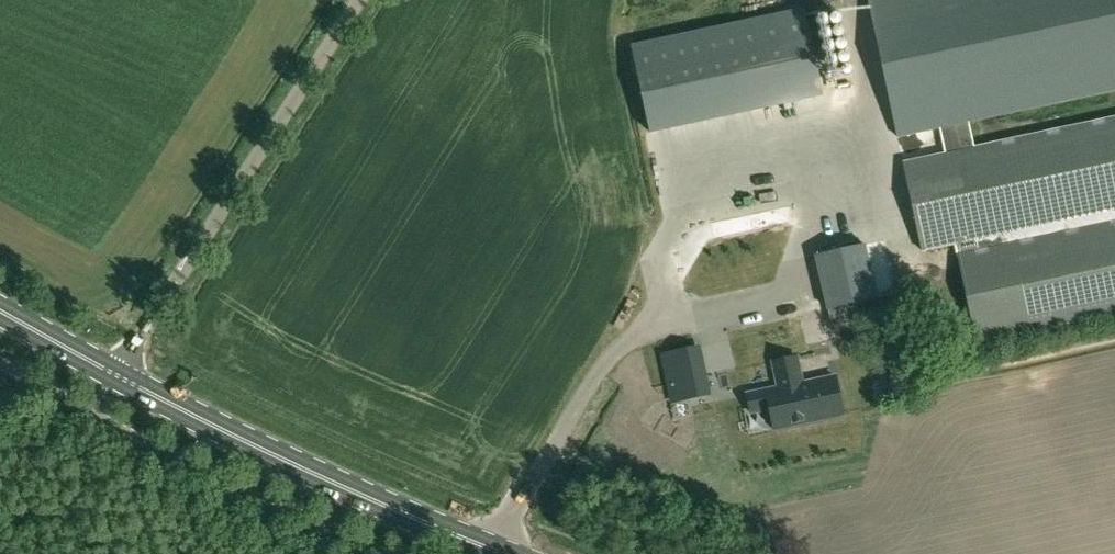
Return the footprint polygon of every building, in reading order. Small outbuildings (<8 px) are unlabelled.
[(1114,91),(1114,0),(868,0),(898,137),(945,127),(950,153),(977,147),(972,121),(1114,91)] [(633,46),(651,131),(823,95),(805,9),(633,46)] [(903,163),(922,252),(956,244),(977,343),(1114,314),(1114,118),(977,147),(950,153),(903,163)] [(879,301),(868,247),(818,258),(829,311),(879,301)] [(716,394),(705,344),(663,353),(673,403),(716,394)] [(811,420),(802,383),(796,356),(772,362),(776,379),(783,377),(785,386),(747,395),(751,413),(770,409),(775,429),(811,420)] [(835,375),(802,383),(811,420),(844,412),(835,375)]
